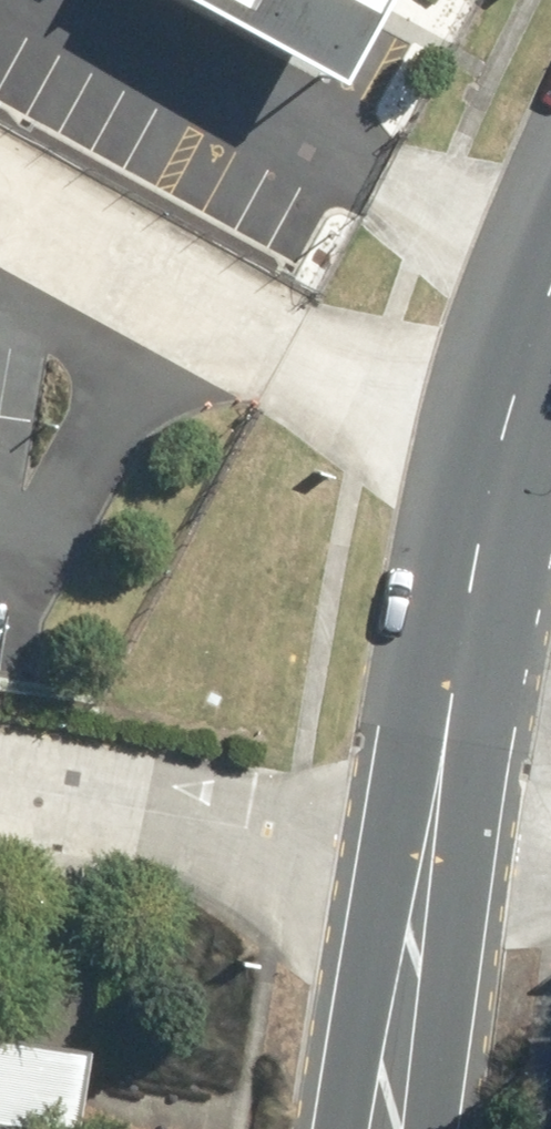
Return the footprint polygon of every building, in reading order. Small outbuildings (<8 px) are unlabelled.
[(328,71),(368,0),(206,0),(328,71)] [(18,1108),(87,1118),(99,1035),(0,1020),(0,1128),(15,1128),(18,1108)]
